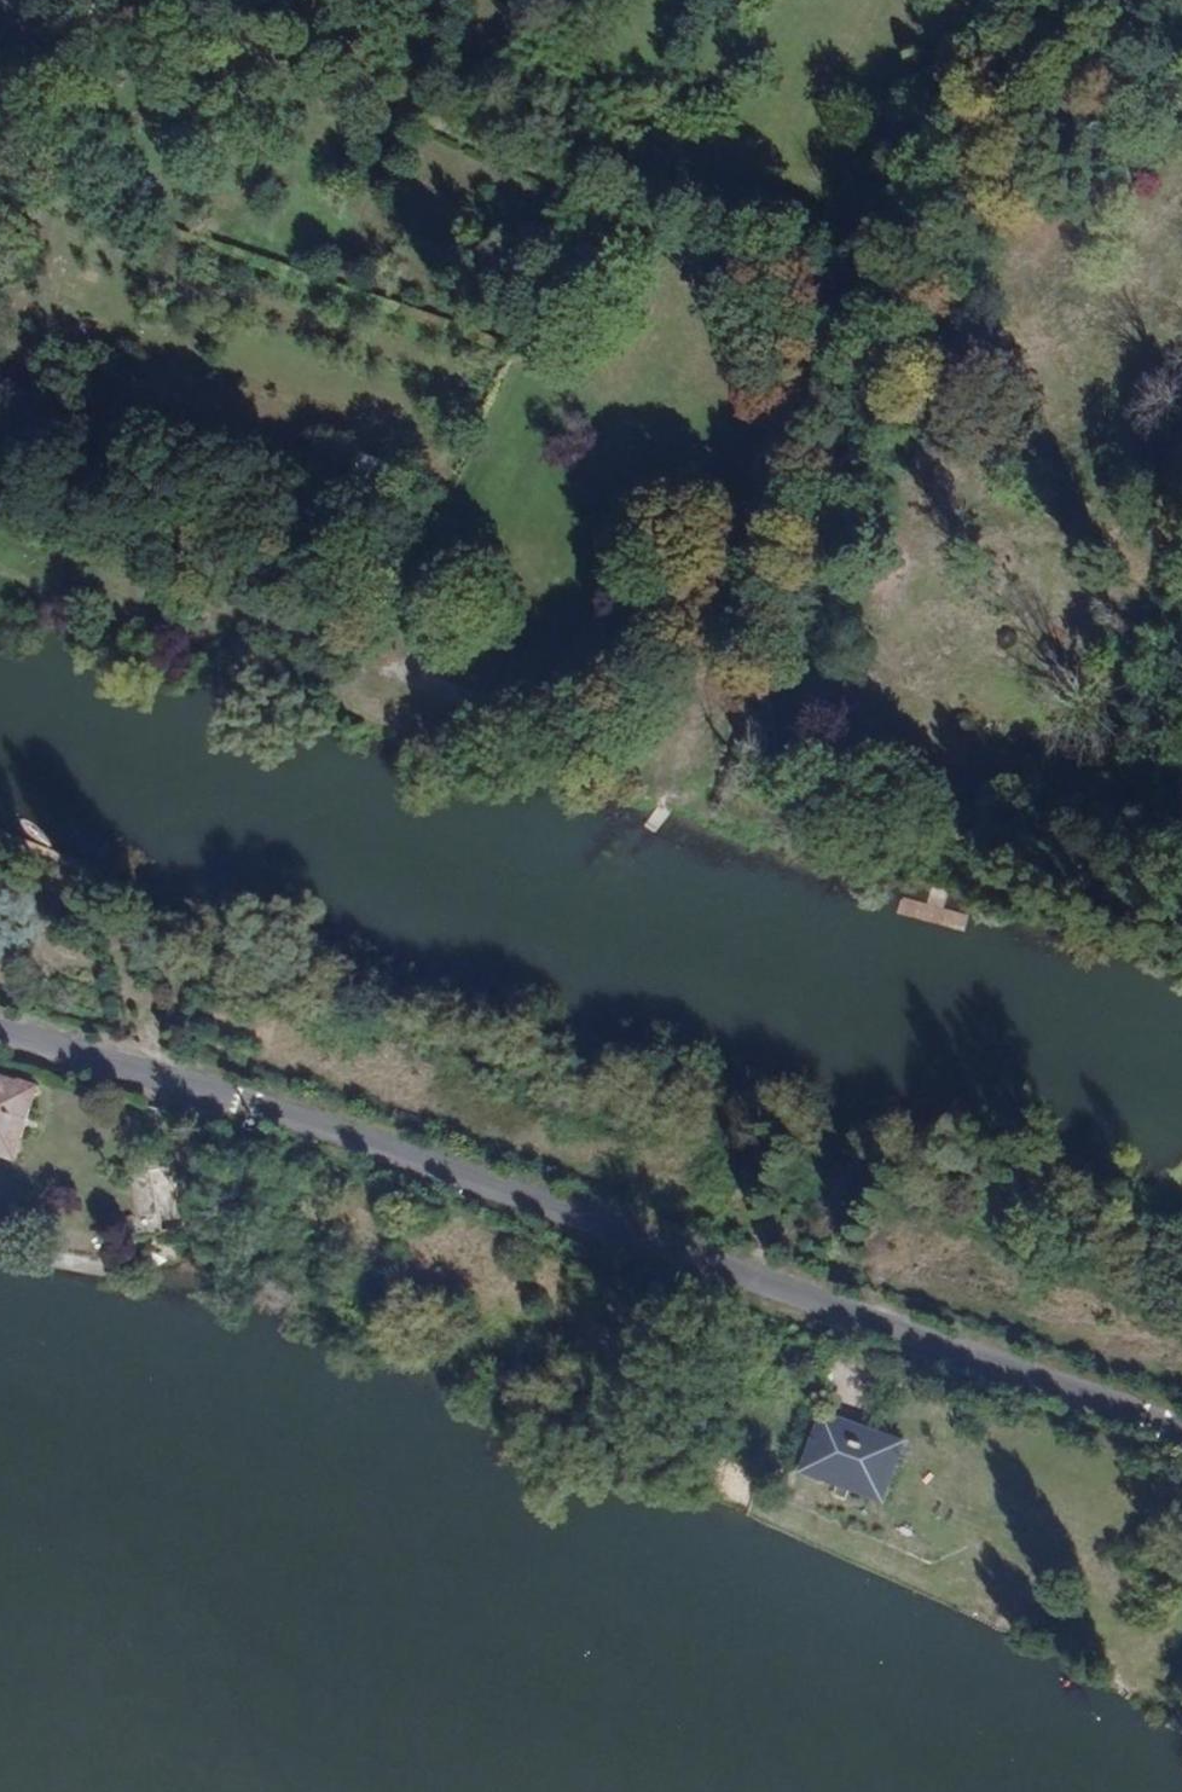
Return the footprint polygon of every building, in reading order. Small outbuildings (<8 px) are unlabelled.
[(97,0),(56,0),(90,16),(97,0)] [(389,466),(359,452),(350,473),(379,486),(389,466)] [(16,1092),(20,1103),(32,1108),(38,1087),(0,1075),(0,1087),(16,1092)] [(16,1092),(0,1087),(0,1147),(4,1135),(22,1141),(32,1108),(20,1103),(16,1092)] [(4,1135),(0,1147),(0,1157),(16,1162),(22,1141),(4,1135)] [(819,1430),(834,1435),(839,1420),(825,1414),(819,1430)] [(908,1446),(839,1420),(834,1435),(819,1430),(803,1472),(830,1483),(836,1468),(891,1489),(908,1446)] [(891,1489),(836,1468),(830,1483),(886,1504),(891,1489)]
